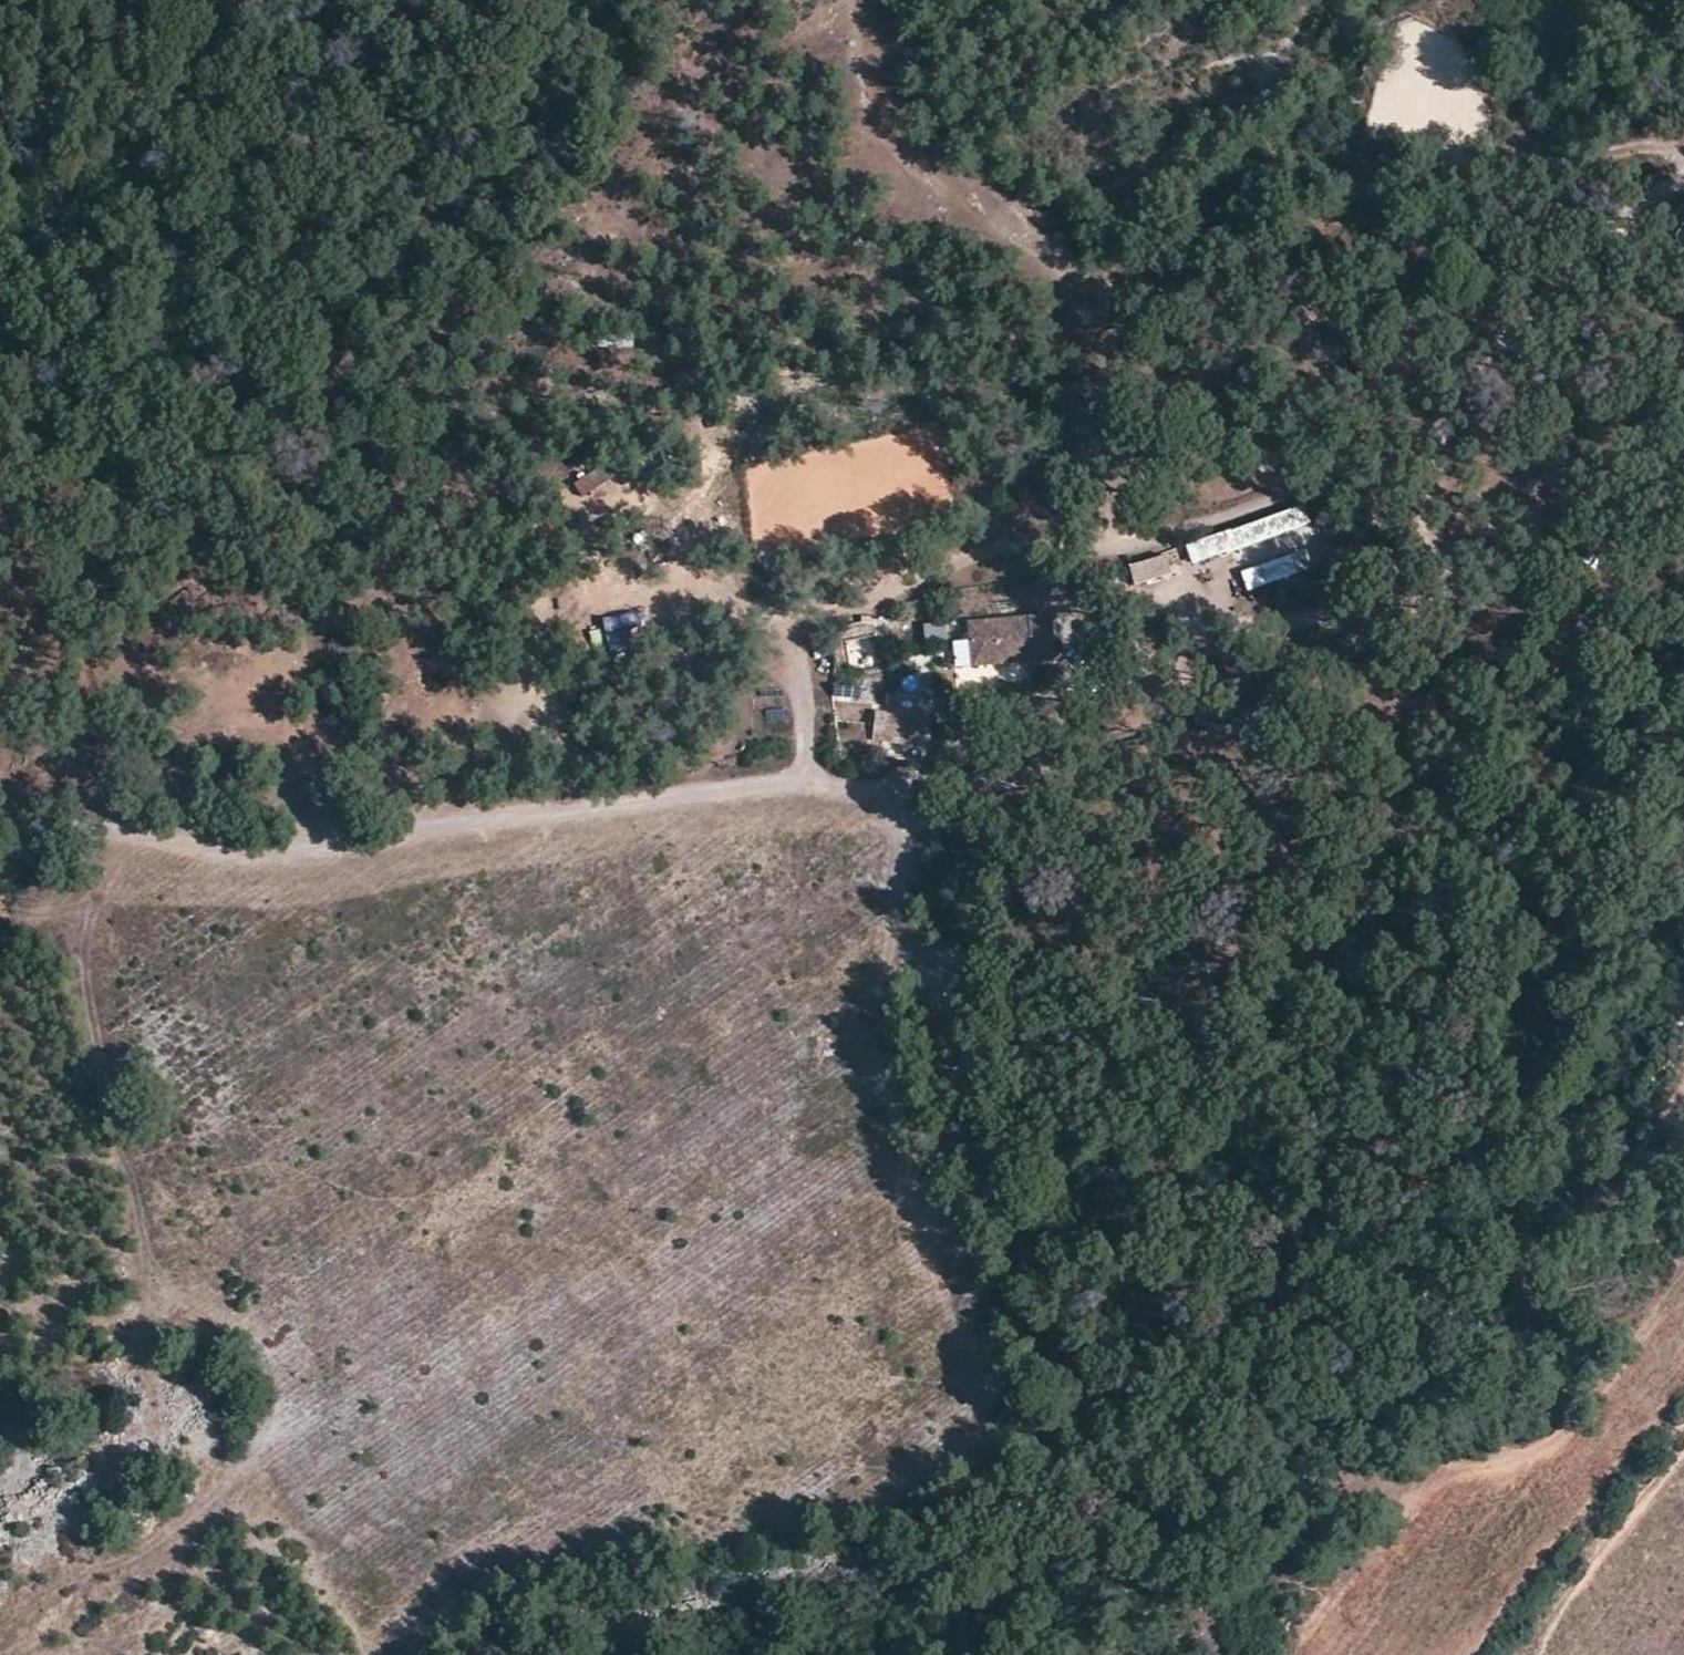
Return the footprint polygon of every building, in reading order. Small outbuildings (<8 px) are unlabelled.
[(1239,568),(1245,591),(1324,568),(1306,507),(1196,540),(1208,577),(1239,568)] [(1333,522),(1321,516),(1314,528),(1329,534),(1333,522)] [(1350,567),(1339,554),(1326,566),(1336,579),(1350,567)] [(1160,579),(1154,559),(1130,565),(1135,586),(1160,579)] [(597,618),(606,655),(649,645),(640,608),(597,618)] [(975,665),(1030,659),(1026,620),(971,626),(975,665)] [(950,639),(949,624),(923,626),(923,641),(950,639)] [(835,685),(832,698),(874,708),(877,695),(835,685)] [(916,745),(918,715),(874,712),(872,742),(916,745)] [(1355,1475),(1348,1465),(1338,1474),(1345,1483),(1355,1475)]
